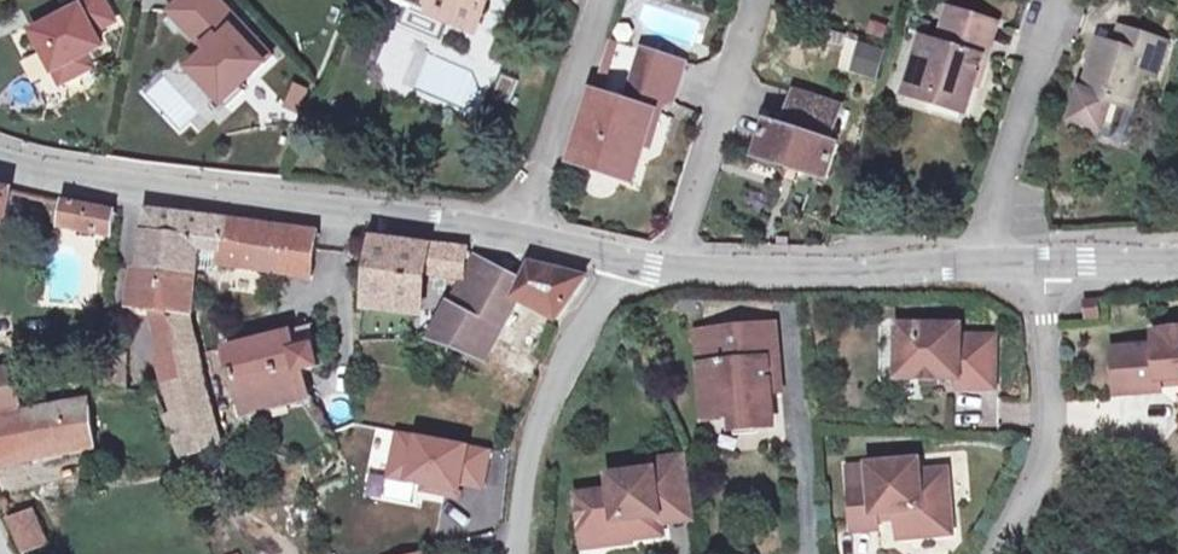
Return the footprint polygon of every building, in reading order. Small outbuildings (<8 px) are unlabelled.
[(96,31),(115,22),(105,0),(79,0),(83,8),(36,32),(62,83),(93,68),(87,56),(104,47),(96,31)] [(173,12),(211,54),(193,70),(197,75),(198,77),(227,111),(246,92),(242,87),(275,57),(248,28),(241,33),(211,0),(186,0),(173,12)] [(489,0),(399,0),(428,12),(430,7),(477,27),(489,0)] [(968,107),(983,58),(978,56),(988,22),(950,10),(939,45),(923,40),(907,94),(932,102),(934,96),(968,107)] [(1145,73),(1150,59),(1161,63),(1168,43),(1123,29),(1117,47),(1102,42),(1086,92),(1084,91),(1074,122),(1104,131),(1114,102),(1134,108),(1145,73)] [(606,86),(620,44),(610,41),(597,83),(606,86)] [(367,66),(374,49),(360,43),(353,60),(367,66)] [(877,79),(886,51),(864,45),(855,73),(877,79)] [(637,176),(658,109),(660,103),(666,105),(675,100),(686,65),(644,51),(628,103),(594,92),(574,155),(592,161),(590,168),(617,177),(619,170),(637,176)] [(46,54),(25,61),(43,108),(63,100),(46,54)] [(1157,77),(1161,63),(1150,59),(1145,73),(1157,77)] [(830,143),(841,108),(795,94),(784,128),(770,124),(759,157),(828,179),(838,146),(830,143)] [(1126,144),(1138,110),(1134,108),(1114,102),(1104,131),(1102,136),(1126,144)] [(8,224),(14,192),(0,189),(0,222),(8,224)] [(64,226),(115,236),(116,236),(119,214),(67,203),(64,226)] [(150,213),(143,269),(195,275),(196,270),(196,266),(198,247),(228,250),(226,266),(289,274),(295,231),(230,222),(150,213)] [(322,235),(295,231),(289,274),(316,278),(322,235)] [(419,315),(425,273),(428,247),(376,241),(369,309),(419,315)] [(428,247),(425,273),(459,277),(473,253),(428,244),(428,247)] [(226,266),(228,250),(198,247),(196,266),(196,270),(207,271),(218,269),(219,268),(220,265),(226,266)] [(589,279),(533,265),(525,282),(477,257),(451,305),(449,304),(432,339),(487,360),(519,299),(559,321),(589,279)] [(195,275),(143,269),(138,268),(132,308),(157,311),(178,386),(169,389),(179,417),(188,416),(195,445),(205,442),(207,455),(226,451),(191,313),(195,275)] [(697,299),(682,300),(682,313),(697,312),(697,299)] [(1099,301),(1087,303),(1088,319),(1100,318),(1099,301)] [(434,322),(418,321),(416,333),(432,335),(434,322)] [(775,325),(698,332),(705,409),(719,407),(732,419),(746,417),(747,429),(775,427),(772,394),(771,385),(781,384),(775,325)] [(960,388),(995,388),(996,337),(962,337),(962,327),(901,326),(900,379),(960,379),(960,388)] [(294,334),(298,352),(315,348),(311,330),(294,334)] [(1136,394),(1162,392),(1161,381),(1177,379),(1177,332),(1156,333),(1157,347),(1132,349),(1136,394)] [(298,352),(294,334),(229,351),(243,406),(308,390),(303,372),(320,368),(315,348),(298,352)] [(111,355),(122,355),(123,337),(111,336),(111,355)] [(1136,394),(1132,349),(1115,350),(1118,395),(1136,394)] [(107,355),(107,394),(131,393),(131,355),(122,355),(111,355),(107,355)] [(0,372),(0,412),(21,409),(20,369),(0,372)] [(782,393),(781,384),(771,385),(772,394),(782,393)] [(310,398),(308,390),(243,406),(245,414),(310,398)] [(0,419),(0,467),(97,448),(91,402),(0,419)] [(719,407),(705,409),(706,421),(732,419),(719,407)] [(612,491),(578,496),(584,535),(629,529),(631,540),(663,536),(662,524),(659,505),(664,500),(689,496),(684,457),(652,461),(654,471),(610,477),(612,491)] [(920,473),(919,462),(870,466),(872,485),(851,487),(855,532),(878,530),(877,525),(877,515),(898,512),(899,524),(900,539),(952,534),(946,471),(920,473)] [(659,505),(662,524),(692,520),(689,496),(664,500),(659,505)] [(12,523),(26,553),(31,553),(51,545),(36,511),(12,523)] [(898,512),(877,515),(877,525),(899,524),(898,512)] [(629,529),(584,535),(585,548),(631,542),(631,540),(629,529)]
